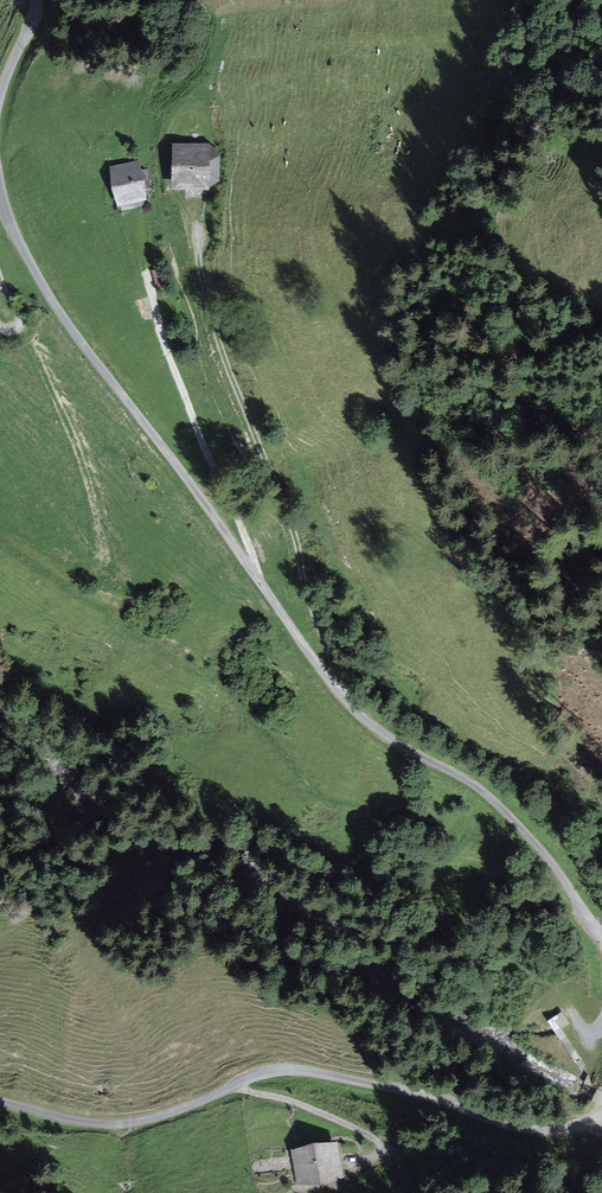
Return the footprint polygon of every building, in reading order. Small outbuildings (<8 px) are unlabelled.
[(210,148),(176,146),(174,186),(210,188),(210,181),(218,182),(219,153),(210,153),(210,148)] [(136,163),(112,168),(120,204),(144,199),(136,163)] [(559,1039),(567,1034),(562,1025),(569,1021),(563,1009),(547,1017),(559,1039)] [(335,1143),(292,1151),(299,1184),(341,1175),(335,1143)]
